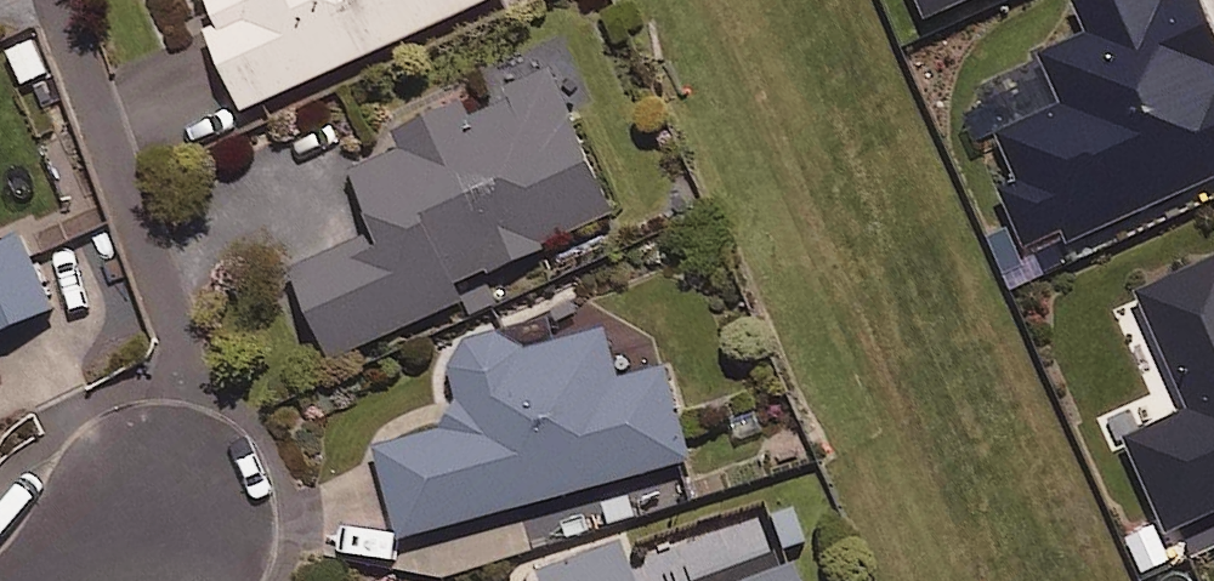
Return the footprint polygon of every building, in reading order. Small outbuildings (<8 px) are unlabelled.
[(202,0),(216,30),(208,33),(244,115),(499,0),(203,0),(202,0)] [(932,20),(978,0),(923,0),(932,20)] [(1066,242),(1071,254),(1213,190),(1213,18),(1206,0),(1176,0),(1162,6),(1160,0),(1097,0),(1079,8),(1093,38),(1048,58),(1071,109),(1003,139),(1021,181),(1004,189),(1034,256),(1066,242)] [(586,97),(557,35),(514,55),(529,89),(469,117),(466,110),(347,164),(380,237),(291,277),(331,366),(466,304),(460,290),(615,219),(564,107),(586,97)] [(54,317),(23,239),(0,248),(0,339),(54,317)] [(1141,297),(1194,413),(1129,442),(1172,538),(1213,519),(1213,263),(1141,297)] [(618,385),(604,334),(516,358),(510,338),(447,355),(467,427),(373,453),(399,545),(693,464),(668,371),(618,385)] [(787,504),(622,567),(617,554),(547,580),(792,580),(782,557),(804,548),(787,504)]
